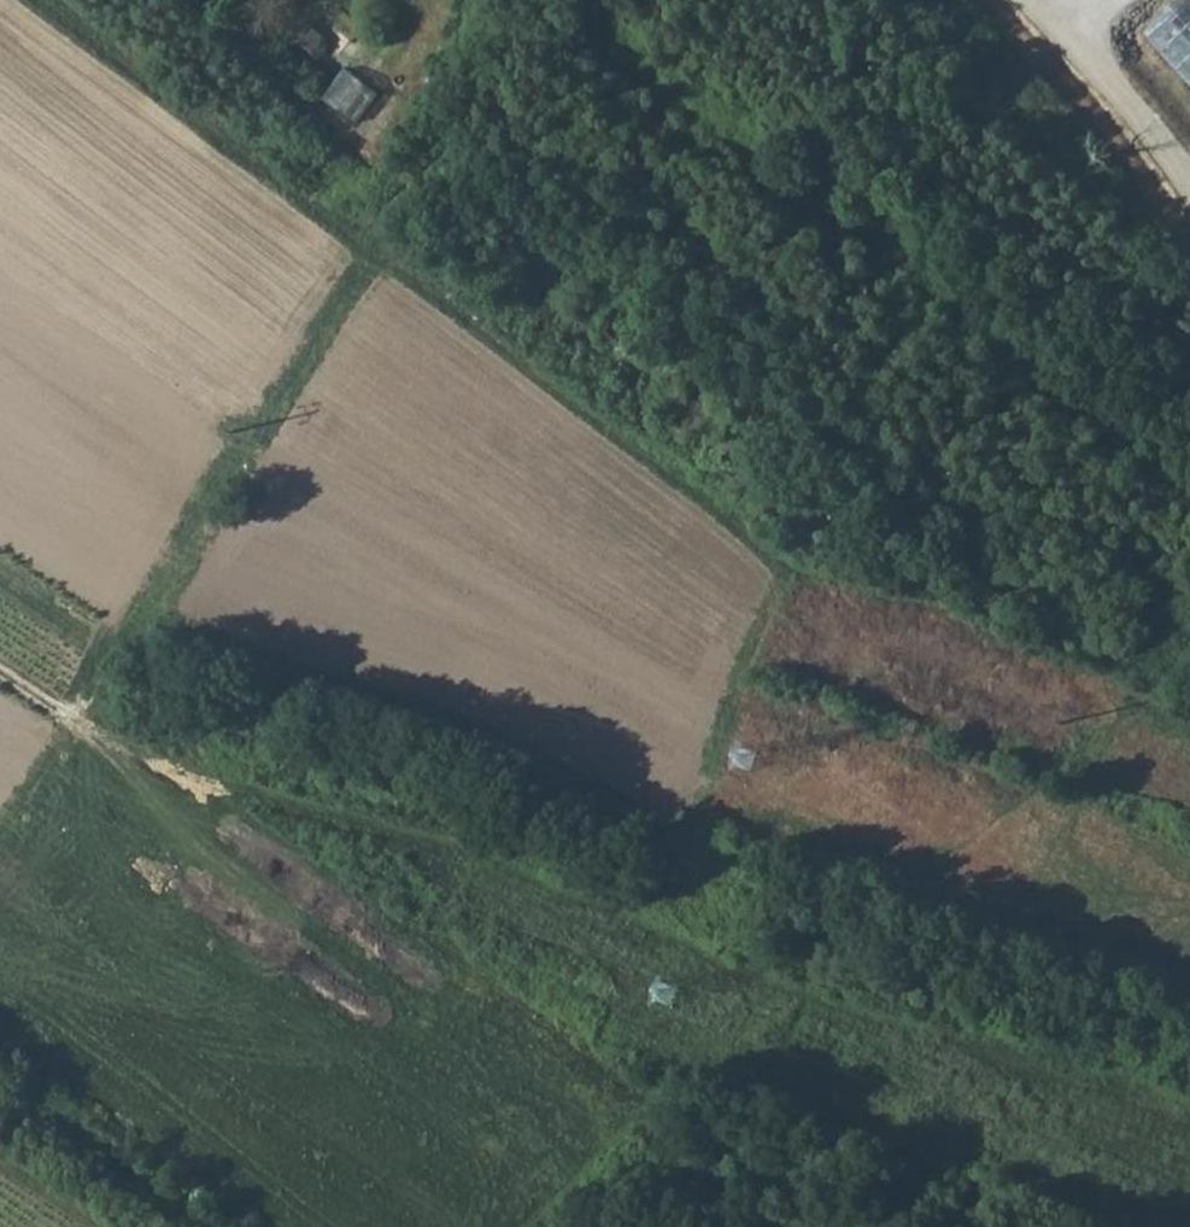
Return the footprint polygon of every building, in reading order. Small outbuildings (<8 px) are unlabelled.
[(1149,35),(1179,68),(1189,81),(1189,0),(1188,0),(1149,35)]
